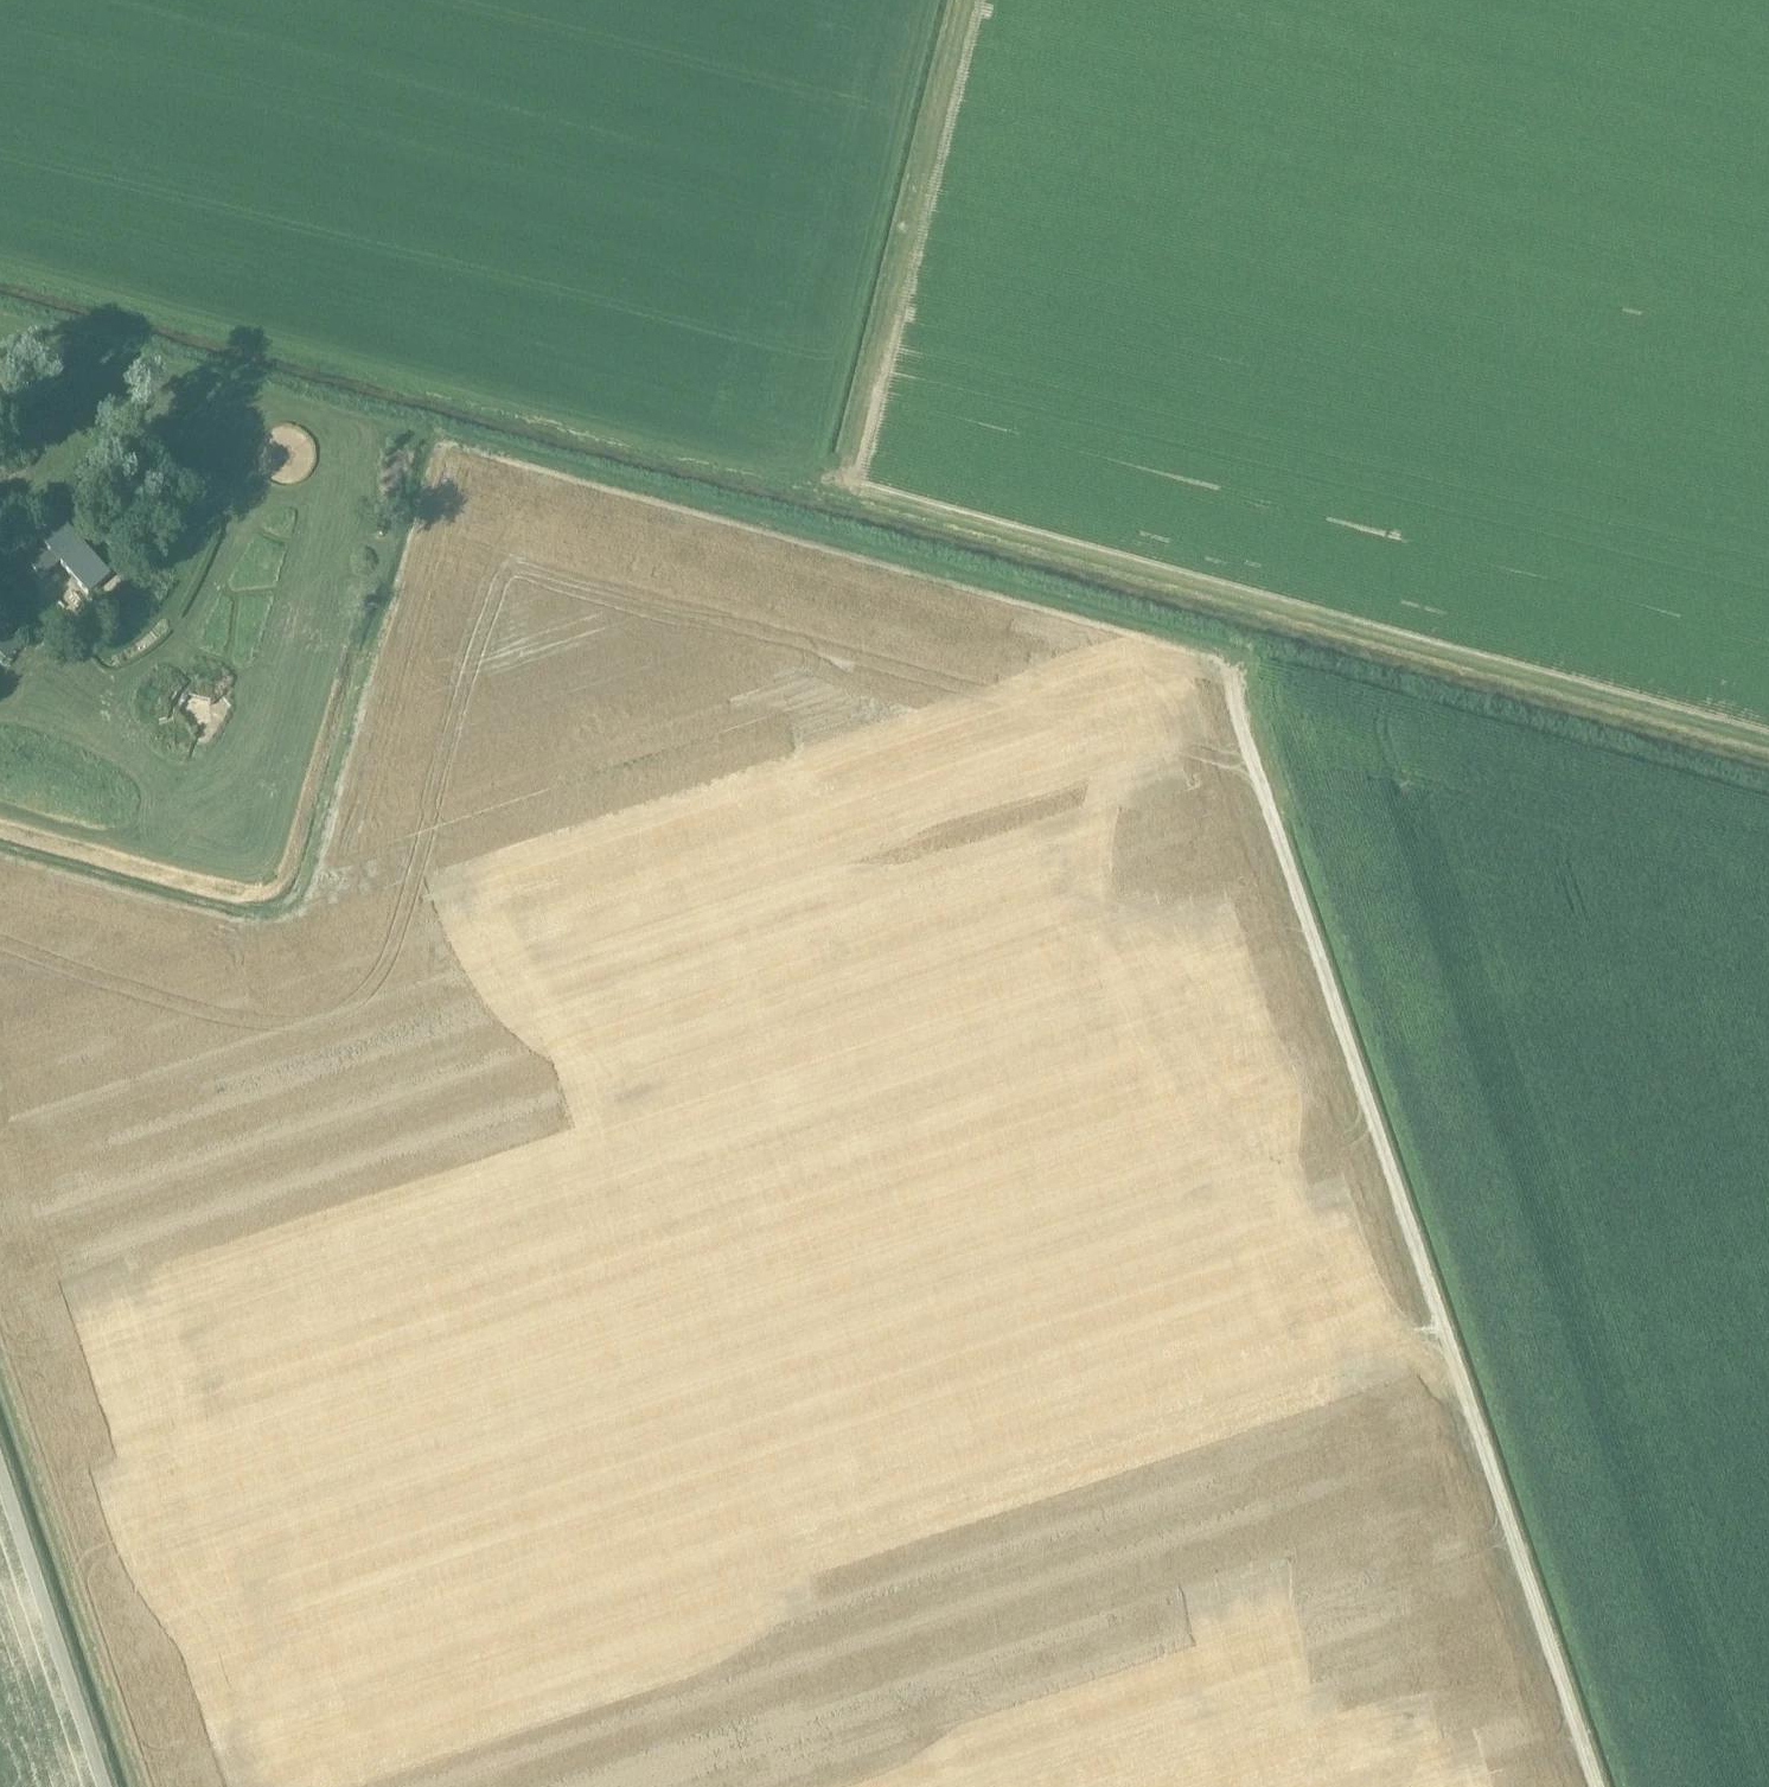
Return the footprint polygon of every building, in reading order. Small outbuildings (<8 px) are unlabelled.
[(87,596),(109,576),(53,512),(31,531),(50,553),(31,569),(40,580),(59,563),(87,596)]
